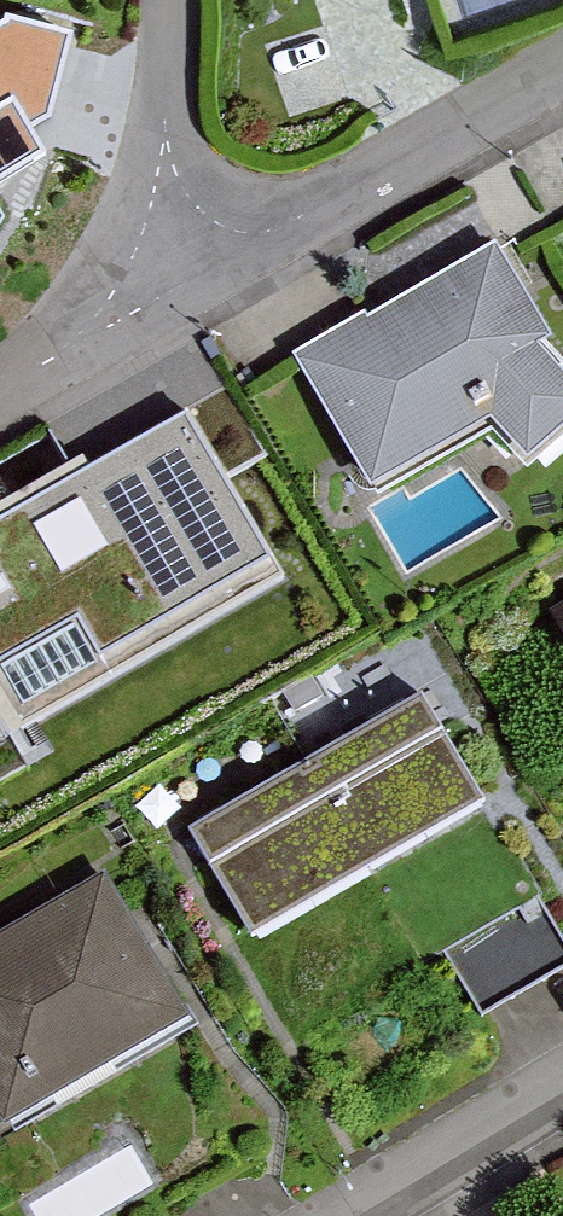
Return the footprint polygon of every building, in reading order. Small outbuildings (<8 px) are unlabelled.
[(45,154),(35,135),(55,124),(69,30),(0,20),(0,178),(45,154)] [(533,342),(548,333),(496,248),(308,362),(378,478),(498,406),(531,443),(562,414),(562,376),(533,342)] [(186,411),(90,467),(83,456),(0,505),(0,660),(75,616),(111,678),(283,577),(186,411)] [(418,704),(308,768),(365,867),(476,803),(418,704)] [(308,768),(197,831),(255,931),(365,867),(308,768)] [(105,877),(0,939),(0,1094),(12,1115),(186,1013),(105,877)] [(562,962),(562,930),(555,913),(522,928),(542,971),(562,962)] [(88,1210),(151,1192),(142,1159),(78,1177),(88,1210)]
